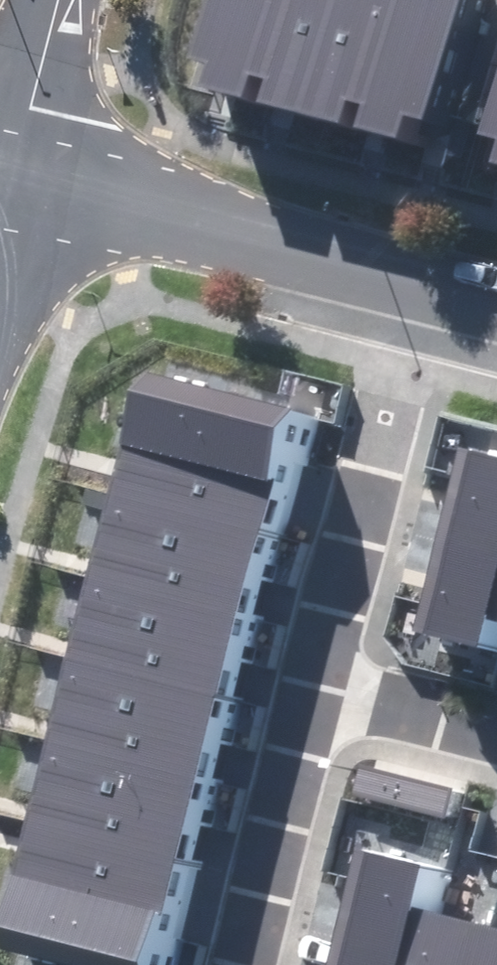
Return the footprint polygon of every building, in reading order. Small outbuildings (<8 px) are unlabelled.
[(290,0),(204,0),(188,57),(206,62),(200,85),(242,97),(248,76),(267,81),(290,0)] [(267,81),(261,100),(324,117),(357,0),(290,0),(267,81)] [(324,117),(340,122),(346,101),(359,104),(352,127),(379,133),(418,0),(357,0),(324,117)] [(379,133),(398,138),(404,115),(423,120),(456,0),(418,0),(379,133)] [(479,133),(496,138),(496,72),(479,133)] [(172,381),(148,473),(291,510),(315,418),(172,381)] [(489,456),(439,640),(496,655),(496,458),(489,456)] [(148,473),(124,565),(267,602),(291,510),(148,473)] [(124,565),(100,656),(243,693),(267,602),(124,565)] [(100,656),(76,748),(219,785),(243,693),(100,656)] [(76,748),(53,840),(195,877),(219,785),(76,748)] [(29,931),(159,964),(172,964),(195,877),(53,840),(29,931)] [(443,915),(455,869),(385,851),(354,964),(429,964),(443,915)] [(496,936),(496,929),(443,915),(429,964),(489,964),(496,936)]
